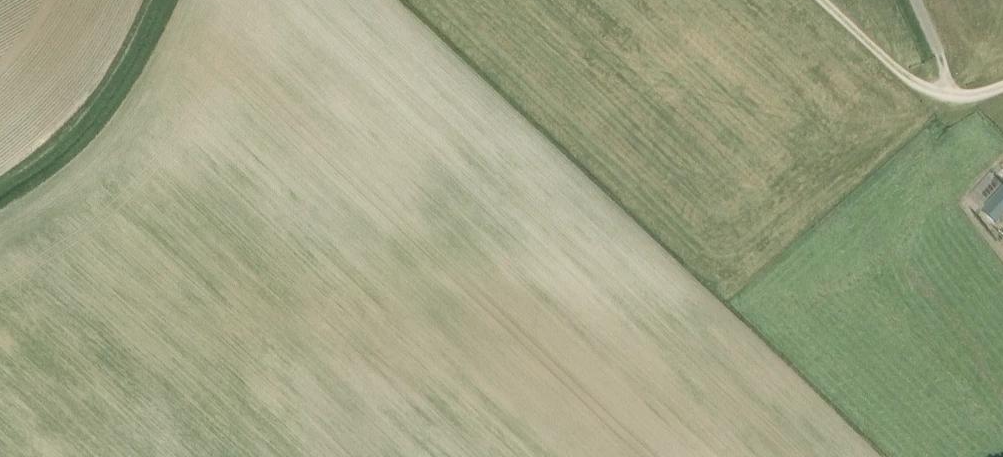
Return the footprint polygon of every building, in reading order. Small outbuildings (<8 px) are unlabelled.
[(983,213),(995,224),(1002,215),(1002,191),(983,213)]
